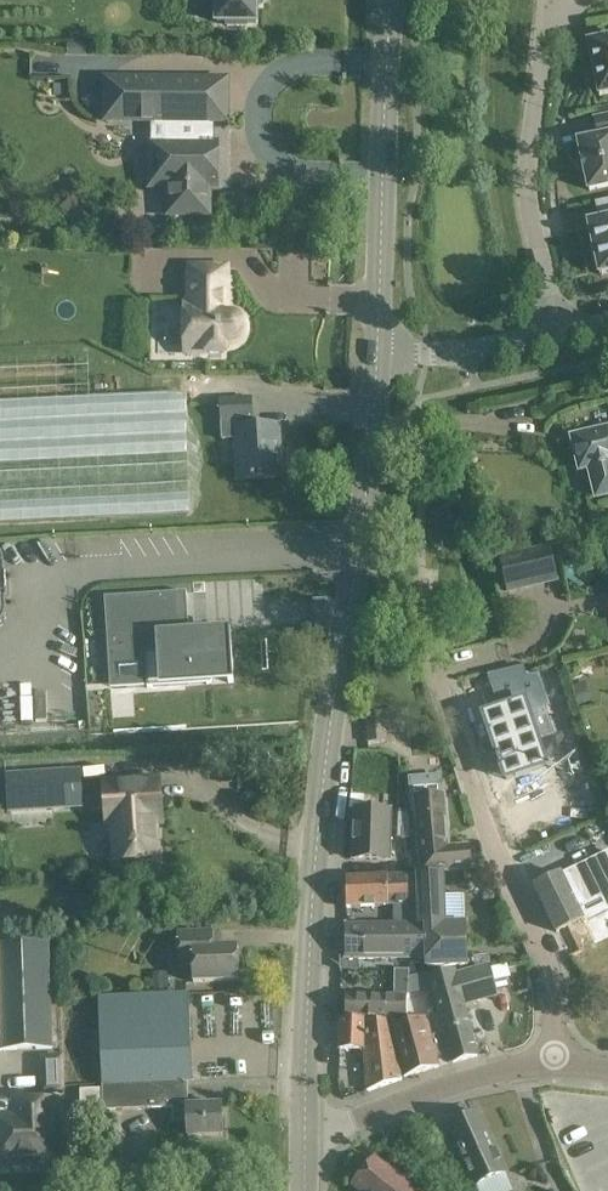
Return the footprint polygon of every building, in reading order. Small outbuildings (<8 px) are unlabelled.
[(217,23),(227,23),(227,26),(246,27),(246,23),(256,23),(256,4),(261,4),(261,0),(217,0),(217,23)] [(607,95),(607,41),(588,45),(599,97),(607,95)] [(226,122),(226,80),(103,79),(103,121),(167,121),(167,144),(149,144),(149,185),(167,185),(167,215),(208,215),(208,172),(216,172),(216,144),(209,144),(209,121),(226,122)] [(594,121),(598,140),(578,144),(589,191),(607,187),(607,118),(594,121)] [(589,223),(600,274),(607,272),(607,219),(589,223)] [(226,299),(226,268),(190,267),(190,304),(186,304),(186,353),(224,353),(224,344),(232,344),(234,343),(236,343),(239,341),(241,339),(243,337),(244,335),(245,333),(246,331),(246,328),(246,326),(245,324),(244,322),(243,320),(241,318),(239,316),(237,315),(235,314),(232,314),(225,314),(225,299),(226,299)] [(279,425),(254,427),(253,398),(219,400),(222,441),(236,440),(238,479),(282,477),(279,425)] [(573,437),(580,469),(590,467),(597,496),(607,494),(607,429),(573,437)] [(550,545),(498,557),(507,595),(558,583),(550,545)] [(107,597),(105,598),(110,678),(112,678),(111,659),(158,656),(160,674),(187,672),(188,684),(206,682),(206,684),(212,684),(211,672),(233,670),(230,629),(189,631),(158,633),(155,599),(108,602),(107,597)] [(511,708),(484,718),(495,747),(499,745),(502,754),(497,756),(506,779),(545,765),(527,712),(547,706),(538,677),(524,680),(522,670),(490,677),(500,705),(508,702),(511,708)] [(385,711),(364,714),(367,745),(389,742),(385,711)] [(82,770),(7,775),(9,813),(84,809),(82,770)] [(442,794),(441,774),(410,776),(413,813),(417,812),(422,871),(471,866),(469,845),(449,847),(444,794),(442,794)] [(159,779),(105,783),(108,825),(114,824),(116,860),(158,857),(155,822),(162,822),(159,779)] [(389,859),(391,811),(356,810),(354,858),(389,859)] [(534,887),(556,932),(583,920),(584,922),(607,911),(607,853),(562,876),(561,874),(534,887)] [(347,876),(346,906),(394,904),(394,925),(419,924),(418,902),(418,874),(417,872),(347,876)] [(418,874),(418,902),(419,924),(425,924),(426,957),(427,967),(467,964),(464,922),(447,922),(444,872),(418,874)] [(394,925),(345,925),(345,957),(340,957),(340,971),(358,971),(358,957),(409,957),(426,957),(425,924),(419,924),(394,925)] [(214,930),(178,932),(179,965),(193,965),(193,982),(240,980),(239,947),(214,948),(214,930)] [(54,1049),(50,943),(0,944),(0,1051),(54,1049)] [(491,970),(489,965),(457,974),(456,969),(429,976),(432,987),(452,1060),(477,1053),(464,1007),(499,997),(496,990),(508,986),(506,977),(510,976),(507,965),(491,970)] [(394,970),(394,997),(347,997),(347,1018),(389,1019),(398,1018),(409,1018),(409,970),(394,970)] [(167,973),(153,973),(153,993),(168,993),(167,973)] [(189,993),(99,997),(102,1086),(187,1083),(193,1083),(189,993)] [(391,1026),(393,1034),(404,1074),(439,1064),(426,1017),(391,1026)] [(393,1034),(391,1026),(390,1020),(364,1020),(339,1020),(339,1048),(363,1048),(367,1091),(402,1079),(393,1034)] [(41,1063),(42,1087),(57,1087),(57,1063),(41,1063)] [(187,1083),(102,1086),(103,1110),(172,1108),(172,1123),(188,1122),(188,1136),(223,1135),(222,1105),(187,1106),(187,1083)] [(570,1093),(542,1102),(559,1152),(560,1147),(575,1190),(599,1190),(581,1138),(607,1140),(607,1095),(570,1093)] [(4,1099),(0,1100),(0,1164),(27,1163),(26,1158),(40,1158),(40,1159),(59,1158),(57,1098),(4,1099)] [(479,1112),(449,1125),(476,1185),(505,1172),(479,1112)] [(353,1185),(360,1190),(427,1190),(428,1189),(392,1161),(387,1166),(375,1157),(353,1185)]
